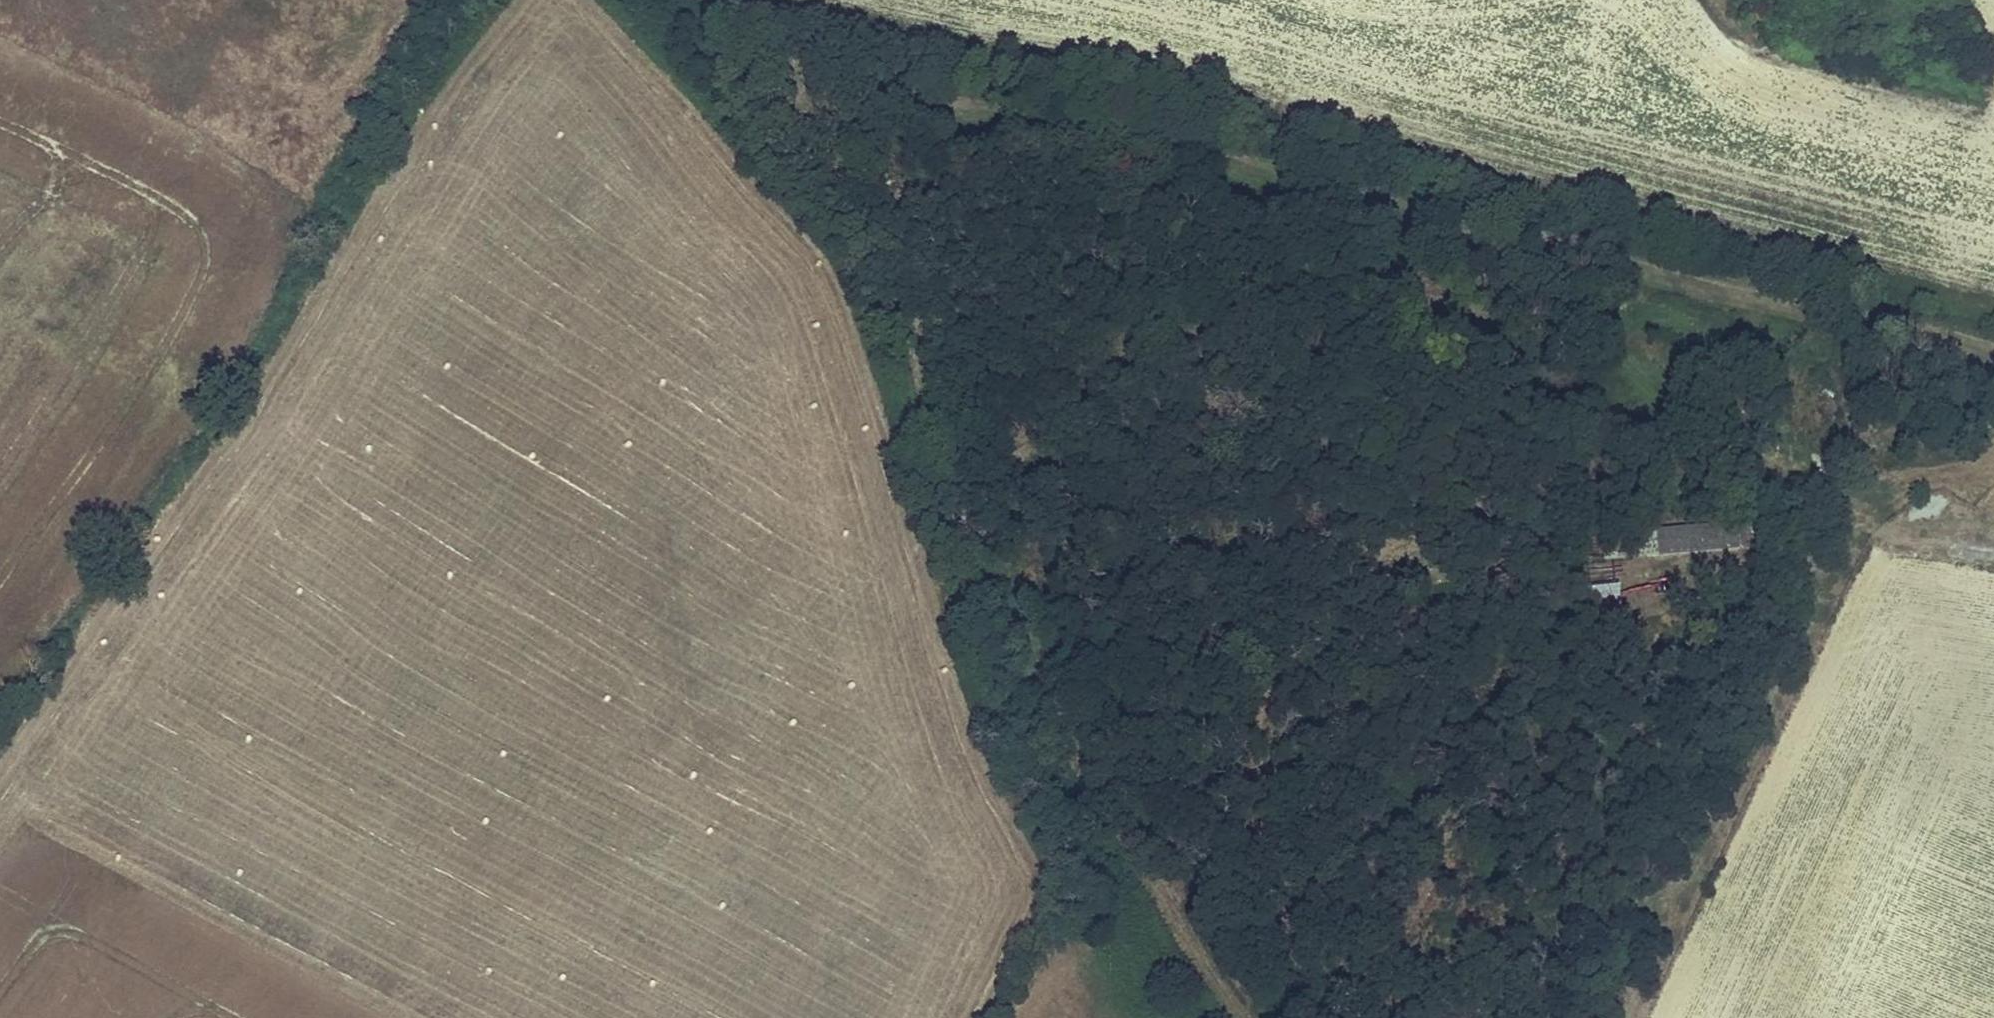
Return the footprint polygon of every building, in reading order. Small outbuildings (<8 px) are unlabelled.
[(1653,553),(1736,552),(1735,525),(1653,526),(1653,553)] [(1615,584),(1586,589),(1589,607),(1618,602),(1615,584)]
